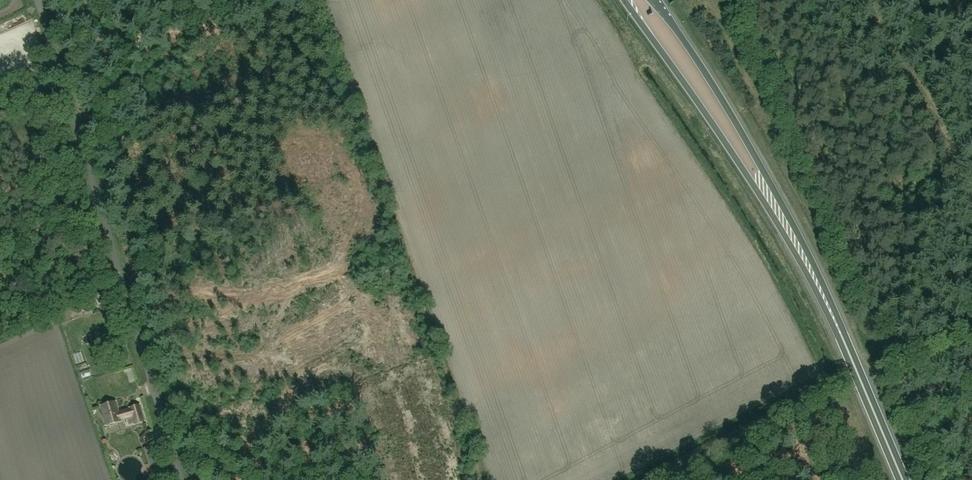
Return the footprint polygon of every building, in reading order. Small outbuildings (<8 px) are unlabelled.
[(31,101),(37,100),(35,91),(29,93),(31,101)] [(101,406),(107,425),(133,418),(135,424),(145,421),(140,405),(119,411),(116,401),(101,406)]
